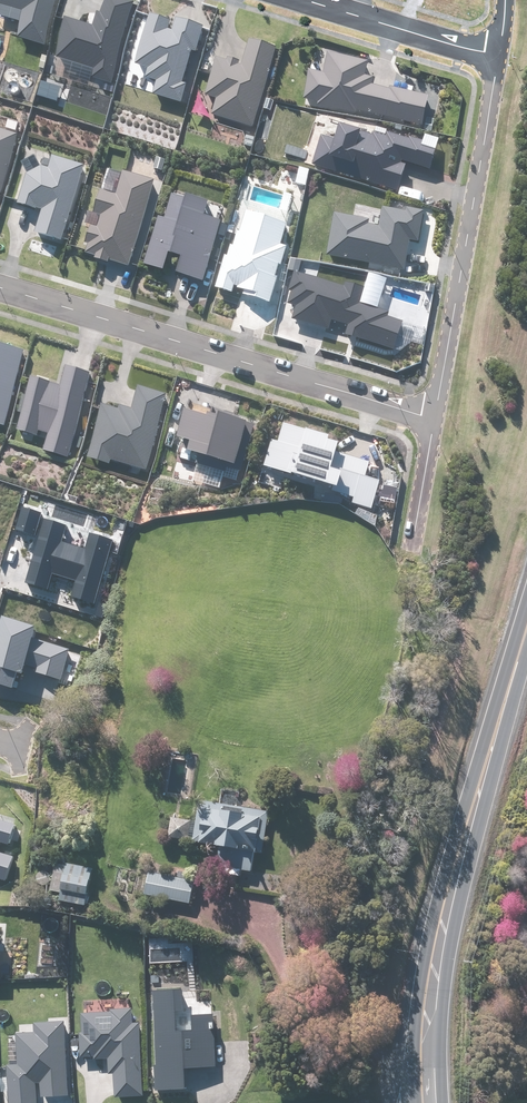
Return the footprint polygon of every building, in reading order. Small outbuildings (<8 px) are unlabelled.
[(44,43),(57,0),(0,0),(0,15),(21,21),(17,35),(44,43)] [(111,83),(135,1),(132,0),(103,0),(100,12),(96,10),(92,24),(65,16),(54,55),(95,67),(92,77),(111,83)] [(156,79),(152,93),(181,101),(186,84),(182,82),(191,49),(196,51),(203,24),(176,16),(172,29),(167,28),(170,18),(149,12),(134,62),(147,66),(144,75),(156,79)] [(211,114),(252,127),(276,47),(249,38),(241,64),(238,63),(239,59),(227,56),(226,59),(216,56),(204,93),(216,97),(211,114)] [(316,101),(316,104),(356,113),(357,109),(422,123),(429,94),(390,86),(390,87),(372,83),(373,76),(365,74),(368,60),(327,51),(323,71),(309,68),(302,98),(316,101)] [(321,133),(311,163),(398,189),(406,163),(402,162),(403,159),(430,168),(439,138),(424,133),(422,139),(409,135),(408,137),(386,131),(385,134),(373,131),(372,134),(360,130),(361,128),(340,121),(335,138),(321,133)] [(17,132),(0,127),(0,190),(17,132)] [(286,145),(284,152),(305,159),(307,151),(286,145)] [(34,231),(60,239),(85,164),(52,154),(47,167),(40,165),(26,172),(16,202),(35,208),(36,206),(41,208),(34,231)] [(109,259),(129,265),(155,179),(123,169),(122,172),(107,167),(93,213),(88,211),(85,222),(90,223),(84,241),(88,242),(85,252),(95,255),(94,257),(108,261),(109,259)] [(176,271),(202,279),(221,219),(204,214),(208,200),(186,193),(185,197),(171,192),(163,216),(158,215),(143,262),(163,268),(168,251),(181,255),(176,271)] [(334,212),(326,254),(405,269),(410,239),(418,240),(424,210),(406,206),(405,210),(382,206),(378,225),(367,223),(368,219),(334,212)] [(241,294),(270,302),(277,276),(275,275),(278,263),(282,264),(287,245),(280,243),(286,222),(246,211),(240,231),(238,231),(234,245),(229,244),(226,255),(223,255),(214,286),(231,291),(233,284),(237,286),(237,287),(243,288),(241,294)] [(369,272),(364,286),(346,281),(345,285),(294,270),(289,289),(291,290),(288,303),(295,305),(291,318),(326,328),(325,331),(347,338),(348,335),(394,349),(403,320),(387,316),(393,298),(382,295),(387,277),(369,272)] [(3,423),(23,348),(0,342),(0,422),(3,423)] [(43,450),(67,457),(91,372),(65,365),(60,385),(30,376),(15,429),(36,435),(38,430),(48,433),(43,450)] [(111,459),(145,469),(167,393),(138,385),(131,408),(119,404),(118,408),(101,404),(86,457),(110,463),(111,459)] [(186,449),(235,463),(244,433),(252,435),(255,423),(216,411),(216,413),(207,411),(206,413),(185,407),(176,436),(189,440),(186,449)] [(351,502),(372,508),(380,479),(365,475),(369,461),(335,451),(338,441),(328,438),(329,435),(305,428),(282,422),(277,441),(270,439),(263,463),(333,484),(331,489),(353,496),(351,502)] [(15,530),(34,535),(41,512),(21,507),(15,530)] [(66,526),(43,519),(24,582),(47,590),(52,573),(76,580),(71,596),(94,603),(113,540),(89,532),(84,548),(62,541),(66,526)] [(12,687),(16,672),(21,673),(24,664),(36,668),(35,672),(61,679),(69,649),(31,639),(35,626),(1,616),(0,619),(0,684),(12,687)] [(249,874),(252,855),(261,856),(267,815),(198,804),(194,829),(190,828),(190,824),(169,821),(166,841),(187,844),(187,843),(191,843),(191,845),(198,846),(197,848),(213,850),(212,853),(218,854),(215,869),(249,874)] [(8,844),(14,825),(0,821),(0,841),(8,844)] [(5,880),(11,858),(0,854),(0,878),(5,880)] [(84,909),(92,871),(66,865),(65,869),(55,867),(49,894),(60,896),(58,904),(84,909)] [(194,881),(147,872),(143,895),(189,904),(194,881)] [(154,1091),(185,1089),(184,1068),(215,1066),(213,1014),(191,1015),(192,1030),(173,1031),(172,1009),(182,1008),(181,989),(153,990),(156,1065),(153,1065),(154,1091)] [(113,1074),(114,1097),(142,1096),(139,1023),(132,1023),(131,1008),(109,1008),(110,1012),(80,1013),(81,1034),(78,1034),(79,1057),(93,1056),(93,1059),(107,1059),(108,1074),(113,1074)] [(41,1097),(68,1095),(64,1021),(33,1023),(33,1032),(15,1033),(16,1065),(5,1065),(8,1102),(36,1102),(35,1083),(40,1083),(41,1097)]
